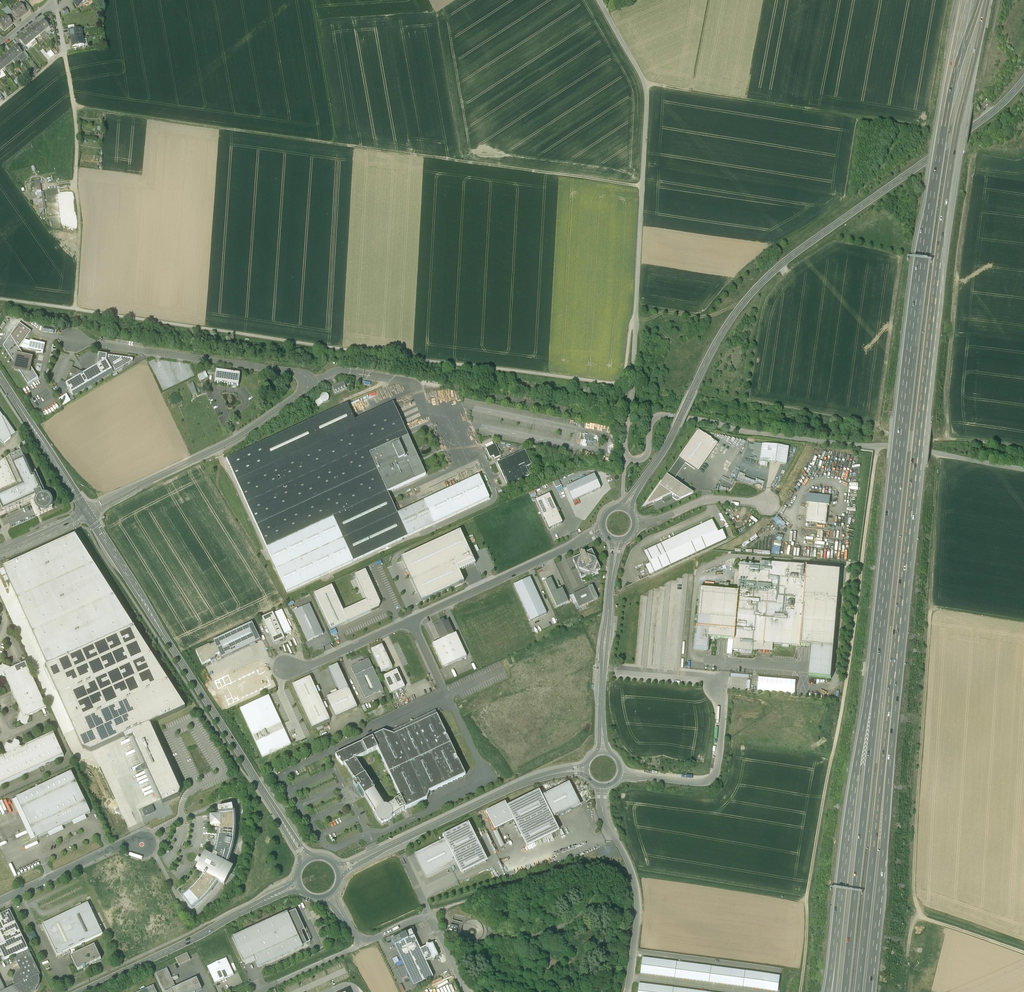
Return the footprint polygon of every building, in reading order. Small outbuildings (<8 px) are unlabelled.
[(77,0),(74,2),(77,9),(90,2),(89,0),(76,0),(77,0)] [(26,3),(23,6),(27,11),(31,8),(26,3)] [(23,6),(20,4),(12,10),(19,18),(27,12),(27,11),(23,6)] [(5,16),(0,20),(0,26),(4,31),(12,24),(5,16)] [(45,22),(44,21),(39,25),(45,32),(50,28),(49,27),(45,22)] [(40,36),(45,32),(39,25),(34,29),(40,36)] [(35,40),(40,36),(34,29),(29,33),(35,40)] [(71,39),(83,37),(81,30),(75,31),(70,32),(70,33),(71,39)] [(30,44),(35,40),(29,33),(24,37),(30,44)] [(25,48),(30,44),(24,37),(20,41),(23,45),(25,48)] [(84,46),(83,37),(71,39),(72,46),(72,48),(77,47),(84,46)] [(18,48),(17,47),(12,51),(18,58),(22,54),(18,48)] [(48,60),(50,59),(47,54),(43,50),(41,51),(48,60)] [(13,61),(18,58),(12,51),(7,55),(13,61)] [(18,58),(20,61),(22,63),(27,59),(22,54),(18,58)] [(8,65),(13,61),(7,55),(2,59),(8,65)] [(31,332),(19,323),(3,346),(15,364),(14,369),(19,371),(28,385),(38,378),(30,365),(31,358),(25,357),(19,348),(31,332)] [(30,343),(29,349),(44,352),(45,346),(30,343)] [(79,376),(66,384),(72,395),(112,371),(107,362),(108,355),(99,354),(97,366),(84,374),(80,373),(79,376)] [(107,362),(112,371),(114,372),(133,361),(133,359),(108,355),(107,362)] [(240,374),(216,371),(215,383),(238,386),(240,374)] [(343,382),(332,387),(335,393),(346,388),(343,382)] [(347,404),(228,459),(268,547),(334,516),(355,561),(490,499),(479,476),(398,513),(388,492),(426,474),(392,403),(355,420),(354,418),(347,404)] [(2,446),(10,439),(10,437),(8,434),(11,431),(2,418),(0,415),(0,444),(2,446)] [(4,417),(2,418),(11,431),(8,434),(10,437),(15,434),(4,417)] [(716,445),(697,430),(658,486),(640,510),(671,495),(680,501),(694,495),(674,480),(685,465),(697,472),(716,445)] [(495,444),(486,449),(490,457),(494,456),(495,458),(500,456),(495,444)] [(9,511),(33,500),(35,505),(37,504),(37,505),(37,506),(38,507),(39,508),(40,509),(41,510),(42,510),(43,510),(44,510),(45,510),(46,510),(47,509),(48,509),(49,508),(50,507),(51,506),(51,505),(51,504),(51,503),(51,502),(51,501),(51,499),(50,499),(50,498),(49,497),(48,496),(47,496),(46,496),(36,471),(33,472),(26,455),(23,456),(21,451),(10,456),(9,456),(0,464),(0,465),(2,470),(0,471),(0,491),(2,495),(0,495),(0,504),(1,506),(6,504),(9,511)] [(525,451),(497,463),(507,486),(529,476),(526,468),(531,465),(525,451)] [(573,502),(601,490),(594,476),(567,489),(573,502)] [(562,524),(549,495),(535,501),(549,530),(562,524)] [(830,497),(812,495),(808,495),(807,504),(808,504),(828,506),(829,506),(830,497)] [(828,506),(808,504),(806,522),(826,524),(828,506)] [(31,505),(6,516),(11,528),(36,516),(31,505)] [(334,516),(268,547),(288,592),(355,561),(334,516)] [(712,521),(643,553),(649,565),(645,567),(649,577),(726,541),(722,532),(718,534),(712,521)] [(475,564),(460,532),(402,559),(421,602),(462,583),(457,572),(461,571),(475,564)] [(134,628),(75,536),(0,571),(0,573),(2,577),(6,575),(48,666),(134,628)] [(600,570),(591,551),(584,554),(584,553),(579,555),(579,557),(572,560),(581,579),(600,570)] [(736,592),(699,589),(694,649),(707,650),(708,638),(733,641),(732,650),(752,652),(752,650),(772,652),(773,644),(812,647),(809,677),(831,679),(840,571),(807,568),(808,566),(760,562),(759,565),(739,564),(736,592)] [(382,604),(367,571),(355,577),(366,602),(344,611),(333,586),(312,596),(329,632),(338,628),(379,609),(380,607),(382,604)] [(546,614),(530,578),(514,586),(530,621),(546,614)] [(551,579),(545,582),(551,594),(556,591),(551,579)] [(592,586),(588,588),(594,601),(598,599),(595,592),(592,586)] [(588,588),(570,596),(576,609),(594,601),(588,588)] [(556,591),(551,594),(557,608),(568,603),(562,589),(556,591)] [(324,636),(310,606),(296,612),(310,642),(324,636)] [(273,614),(283,636),(291,632),(281,610),(273,614)] [(273,614),(273,613),(262,618),(274,645),(285,640),(283,636),(273,614)] [(440,640),(455,634),(448,619),(444,621),(443,620),(440,621),(437,623),(438,624),(433,626),(440,640)] [(262,640),(253,622),(214,640),(216,644),(220,653),(223,659),(262,640)] [(147,770),(163,804),(179,797),(181,791),(150,724),(186,708),(134,628),(135,628),(134,627),(134,628),(48,666),(45,668),(46,668),(83,749),(91,751),(124,736),(126,740),(132,737),(146,766),(135,771),(137,774),(147,770)] [(455,634),(440,640),(439,641),(434,643),(432,644),(443,668),(467,657),(456,633),(455,634)] [(215,656),(220,653),(216,644),(211,647),(210,645),(197,651),(203,664),(216,658),(215,656)] [(392,668),(382,645),(371,650),(381,673),(392,668)] [(368,659),(350,667),(365,699),(383,690),(368,659)] [(26,662),(12,668),(2,665),(0,666),(0,676),(3,677),(5,676),(20,711),(17,721),(18,721),(19,722),(24,724),(27,723),(29,718),(29,716),(46,708),(26,662)] [(337,665),(329,669),(339,692),(348,688),(337,665)] [(397,670),(383,677),(391,694),(405,688),(397,670)] [(330,721),(310,677),(292,685),(312,729),(330,721)] [(357,708),(348,688),(339,692),(326,698),(335,718),(357,708)] [(268,696),(241,709),(263,757),(290,744),(268,696)] [(437,715),(394,735),(383,732),(372,737),(372,739),(335,755),(337,761),(343,766),(345,765),(354,780),(352,782),(356,789),(359,788),(360,789),(376,815),(376,818),(378,821),(382,825),(384,824),(386,823),(390,822),(393,817),(406,809),(427,799),(429,793),(466,776),(437,715)] [(0,757),(0,785),(64,756),(53,733),(22,748),(19,747),(20,745),(19,742),(14,741),(13,745),(11,746),(7,744),(5,749),(6,751),(8,752),(7,754),(0,757)] [(90,813),(71,772),(12,800),(31,841),(48,833),(50,836),(64,830),(62,826),(72,821),(74,825),(87,819),(85,815),(90,813)] [(568,776),(538,789),(537,785),(485,810),(494,829),(514,823),(549,807),(577,795),(568,776)] [(152,806),(142,811),(145,816),(155,812),(152,806)] [(198,888),(185,898),(196,912),(208,900),(214,893),(221,884),(228,888),(237,869),(230,865),(233,856),(236,845),(237,835),(238,825),(237,814),(235,807),(220,809),(221,814),(221,820),(215,820),(214,831),(221,831),(219,846),(214,859),(208,856),(200,872),(206,876),(198,888)] [(549,807),(514,823),(521,840),(557,824),(549,807)] [(440,833),(441,835),(414,849),(425,868),(452,854),(475,841),(464,820),(440,833)] [(482,854),(475,841),(452,854),(459,867),(482,854)] [(91,904),(45,925),(59,958),(105,936),(91,904)] [(17,988),(20,991),(40,991),(42,983),(42,976),(12,910),(0,916),(0,933),(2,938),(0,940),(0,944),(7,961),(16,956),(23,970),(19,974),(18,975),(16,980),(17,988)] [(295,910),(232,938),(245,966),(254,961),(257,968),(310,944),(295,910)] [(440,955),(433,941),(421,948),(412,929),(392,938),(413,984),(432,975),(427,962),(440,955)] [(104,960),(97,945),(74,958),(80,972),(104,960)] [(780,976),(642,957),(640,973),(778,991),(780,976)] [(226,959),(208,967),(215,983),(233,975),(226,959)] [(155,973),(164,991),(194,991),(201,989),(195,977),(175,987),(166,968),(155,973)] [(639,983),(638,991),(705,991),(639,983)]
